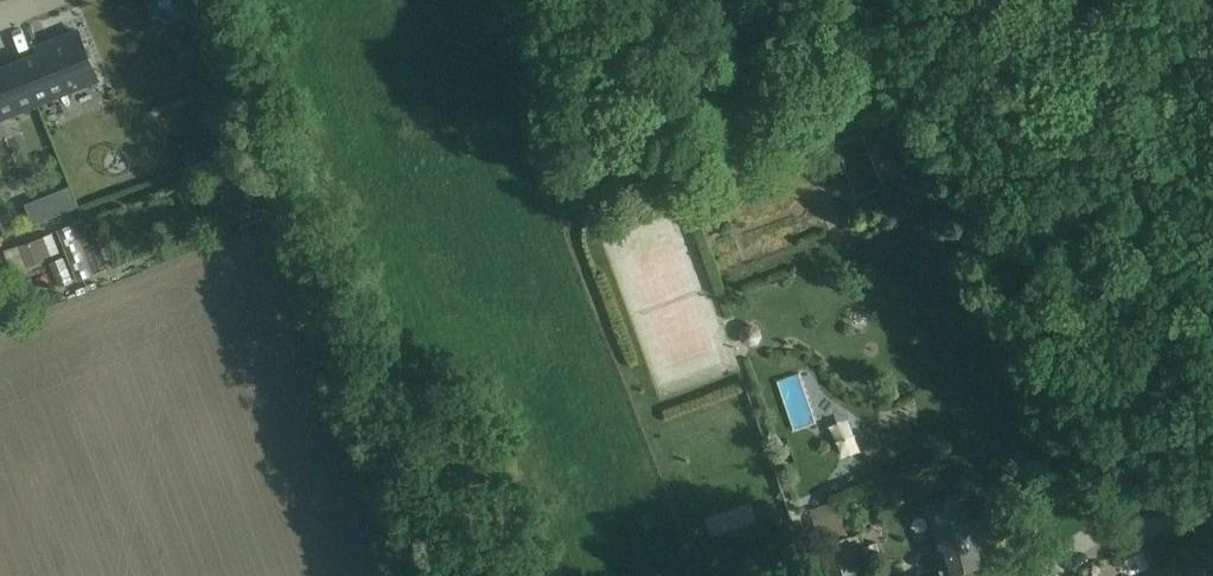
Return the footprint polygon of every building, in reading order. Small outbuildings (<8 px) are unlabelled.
[(38,54),(20,61),(37,103),(77,87),(96,79),(92,70),(76,31),(35,47),(38,54)] [(20,61),(2,68),(0,62),(0,118),(37,103),(20,61)] [(873,129),(883,155),(901,148),(891,123),(873,129)] [(190,167),(223,155),(215,130),(201,135),(208,155),(188,162),(190,167)] [(76,205),(68,185),(57,189),(65,210),(76,205)] [(44,260),(43,258),(58,252),(52,233),(18,245),(26,266),(44,260)] [(759,325),(751,321),(743,323),(739,331),(741,339),(749,343),(757,340),(761,333),(759,325)] [(897,483),(890,486),(887,493),(889,501),(896,505),(903,503),(906,496),(903,487),(897,483)] [(982,507),(978,491),(928,503),(944,571),(984,561),(972,509),(982,507)] [(830,575),(842,575),(860,570),(856,558),(864,556),(857,533),(846,537),(835,500),(809,508),(830,575)]
